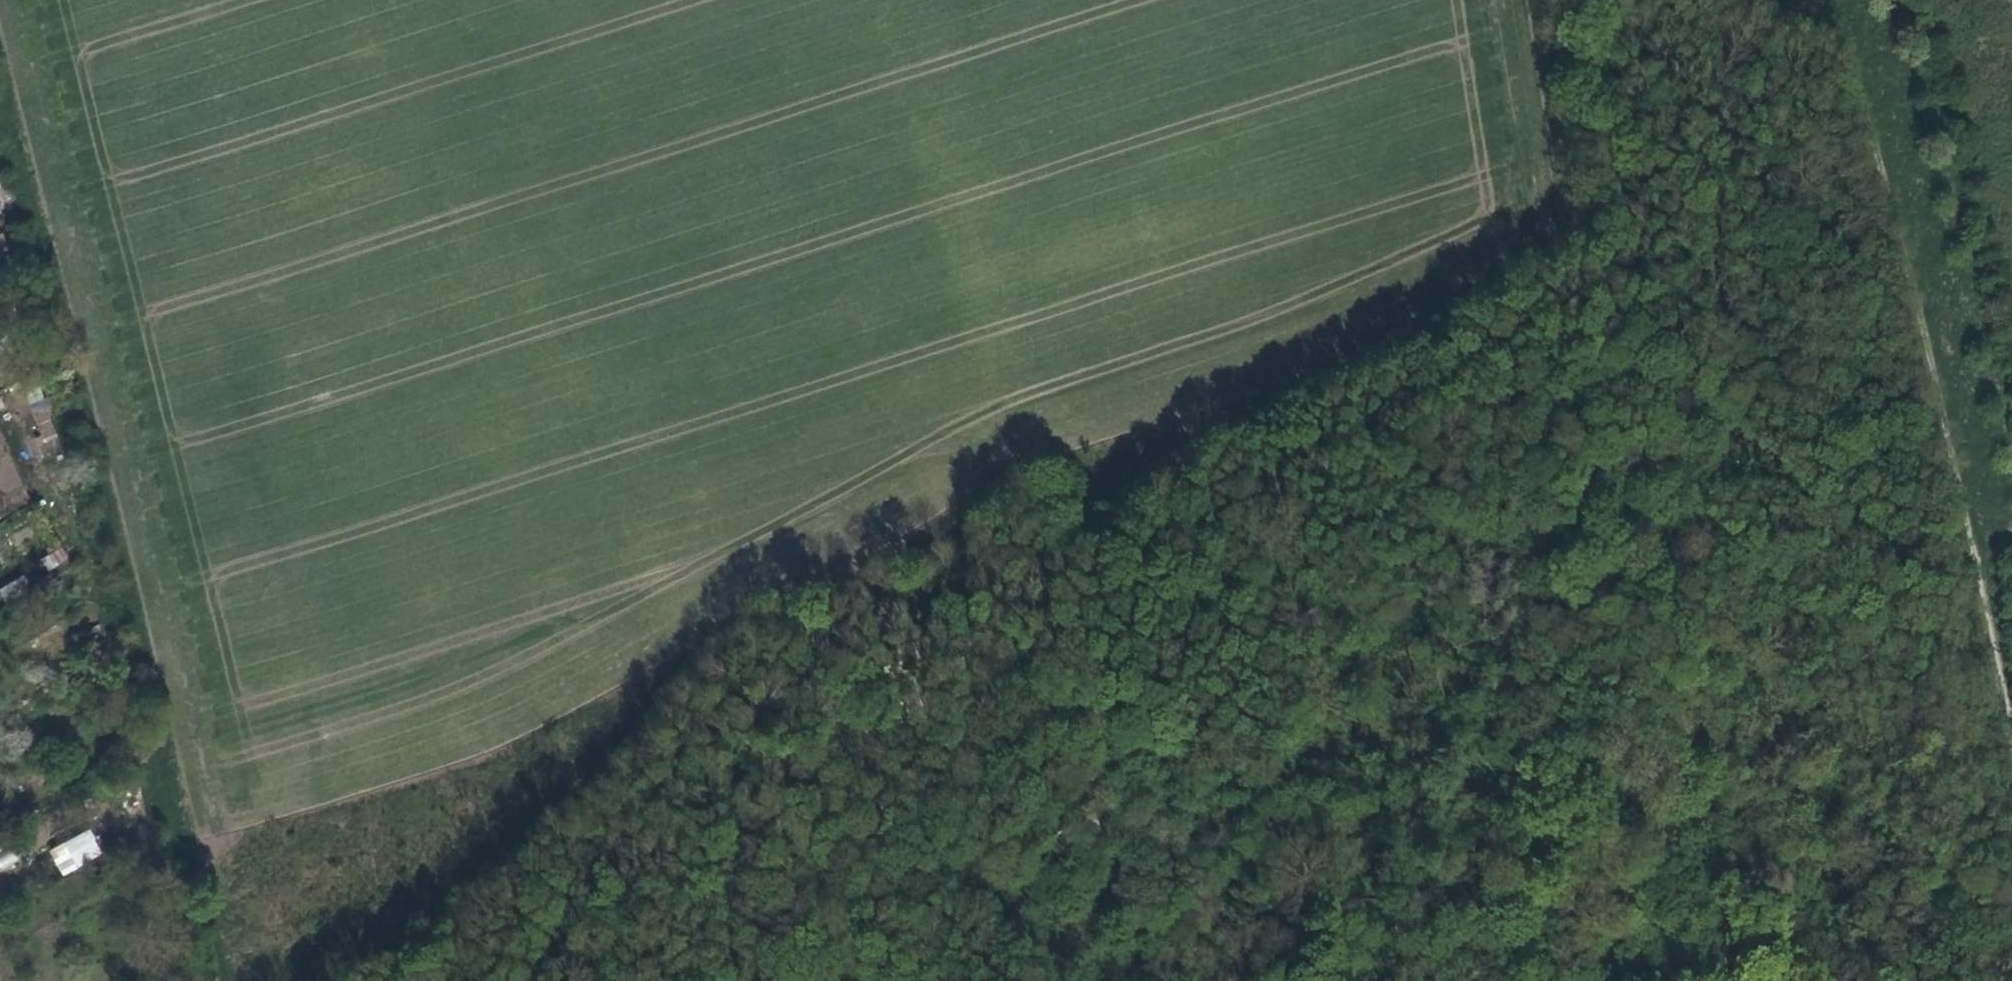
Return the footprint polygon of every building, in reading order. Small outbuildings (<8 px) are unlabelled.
[(45,399),(29,405),(43,442),(59,436),(45,399)] [(0,490),(0,515),(29,504),(20,482),(0,490)] [(61,876),(102,854),(89,829),(48,851),(61,876)] [(16,860),(9,848),(0,854),(0,870),(16,860)]
